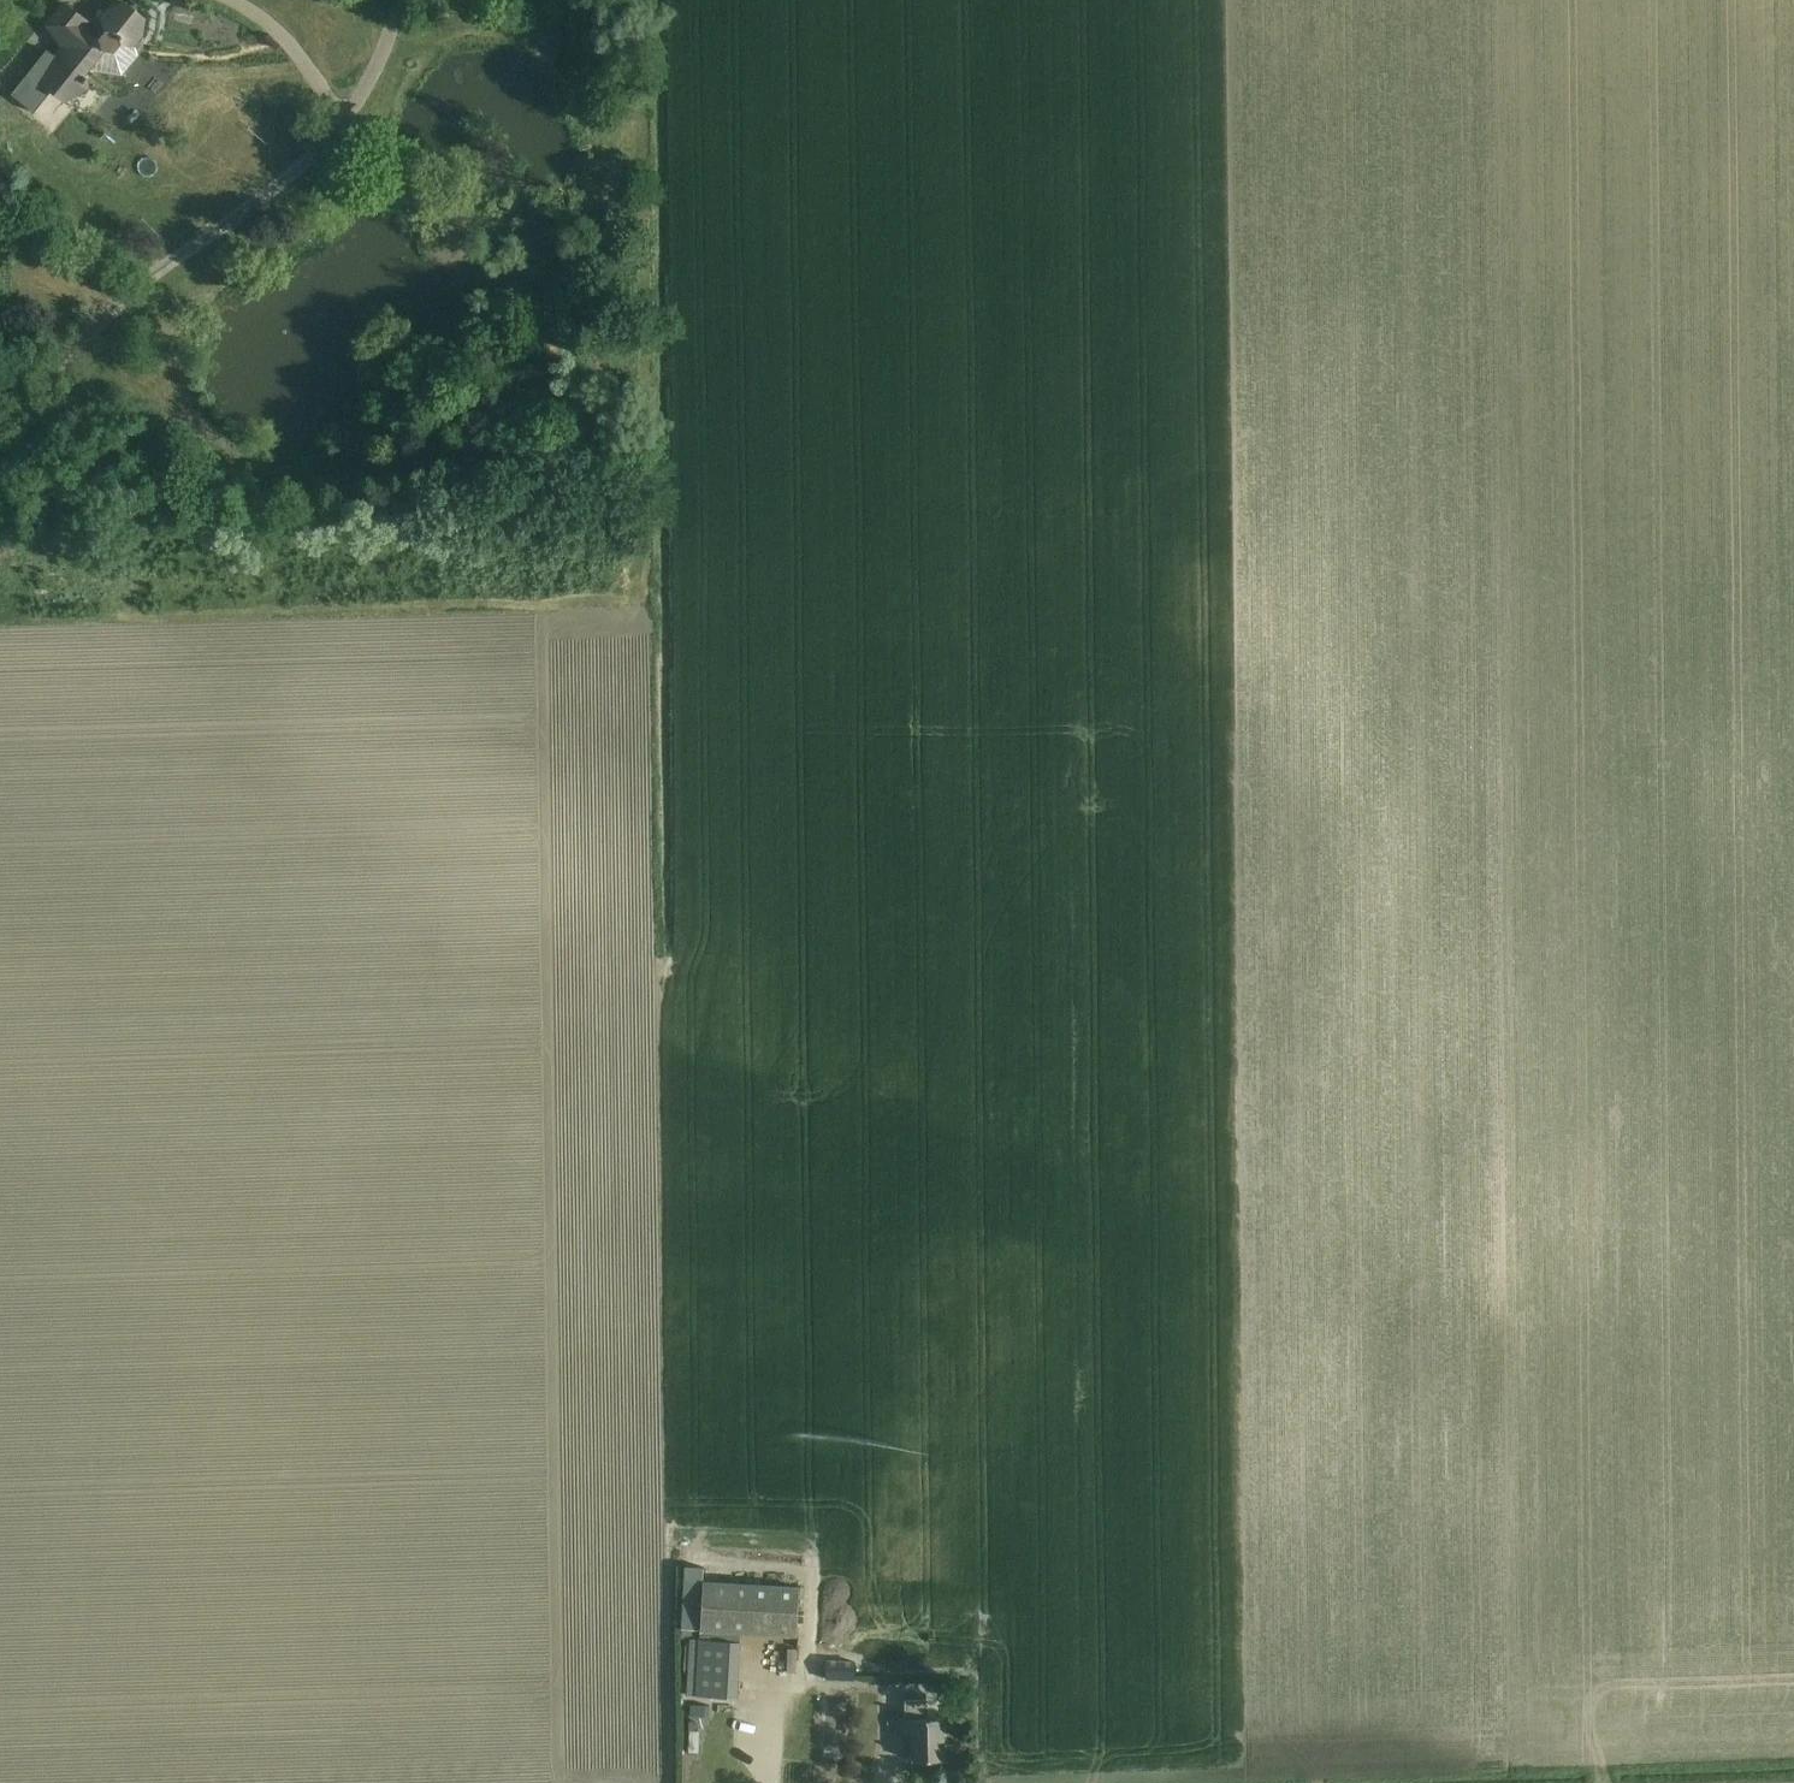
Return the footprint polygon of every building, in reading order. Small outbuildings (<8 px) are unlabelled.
[(47,49),(12,93),(34,111),(52,89),(64,98),(89,67),(123,74),(138,54),(134,43),(142,34),(145,17),(126,2),(110,9),(103,18),(107,29),(100,38),(88,36),(84,24),(87,20),(66,4),(49,25),(65,46),(58,56),(47,49)] [(684,1566),(681,1638),(690,1638),(700,1639),(700,1644),(698,1671),(697,1695),(737,1697),(739,1673),(740,1647),(741,1631),(797,1635),(800,1586),(704,1580),(704,1567),(686,1566),(684,1566)] [(830,1630),(810,1629),(809,1658),(829,1658),(830,1630)] [(831,1659),(830,1678),(855,1679),(855,1660),(831,1659)] [(944,1760),(944,1736),(943,1716),(925,1716),(924,1697),(905,1697),(905,1735),(912,1735),(913,1760),(944,1760)] [(843,1746),(863,1745),(863,1733),(842,1734),(843,1746)]
